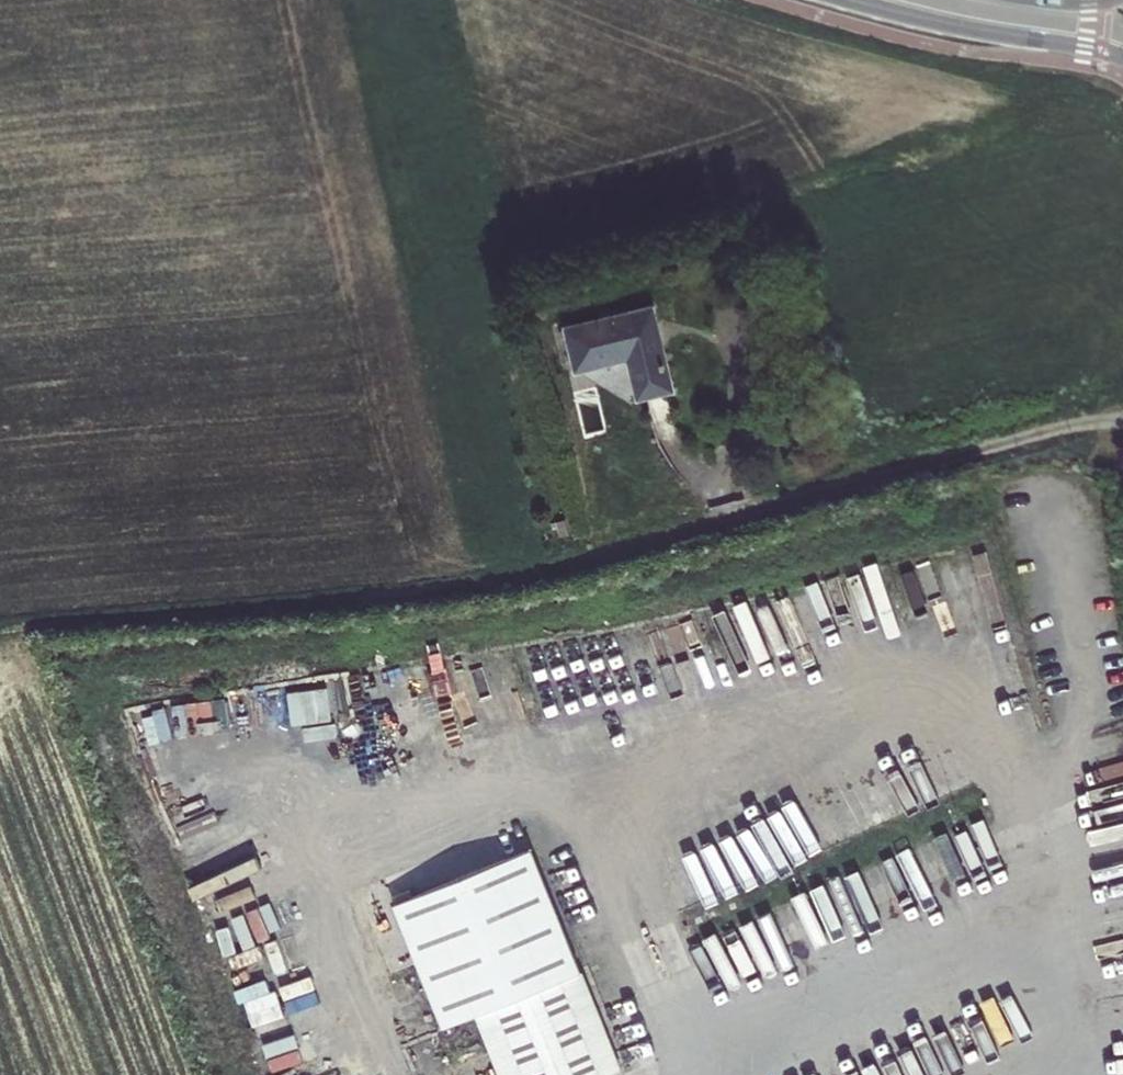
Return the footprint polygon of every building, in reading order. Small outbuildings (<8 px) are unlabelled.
[(568,329),(578,370),(630,358),(640,397),(672,390),(660,339),(654,341),(651,328),(656,327),(652,309),(568,329)] [(502,1074),(612,1074),(619,1072),(578,972),(476,1014),(502,1074)]
